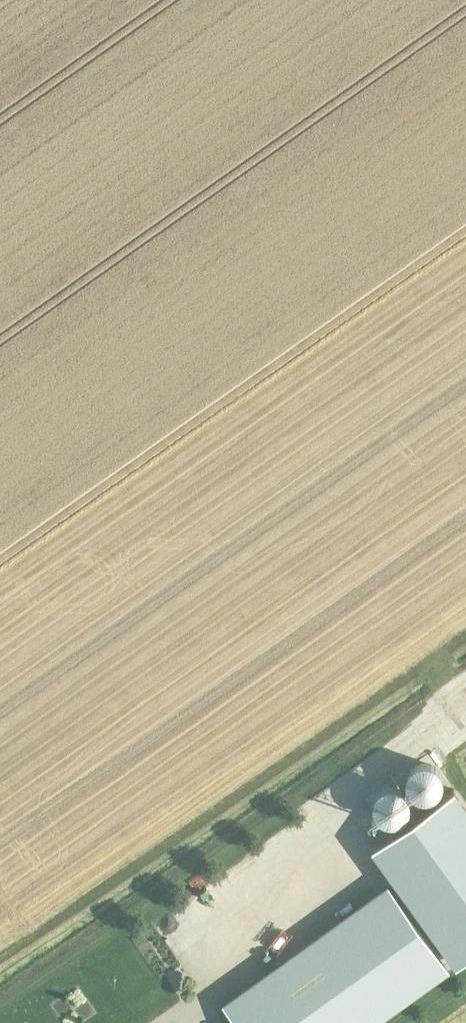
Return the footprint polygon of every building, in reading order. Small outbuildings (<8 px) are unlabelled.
[(391,786),(410,801),(422,786),(404,771),(391,786)] [(372,851),(453,964),(465,955),(465,811),(453,792),(372,851)] [(226,1005),(239,1022),(372,1022),(447,969),(388,888),(226,1005)] [(270,925),(275,938),(293,930),(287,918),(270,925)]
